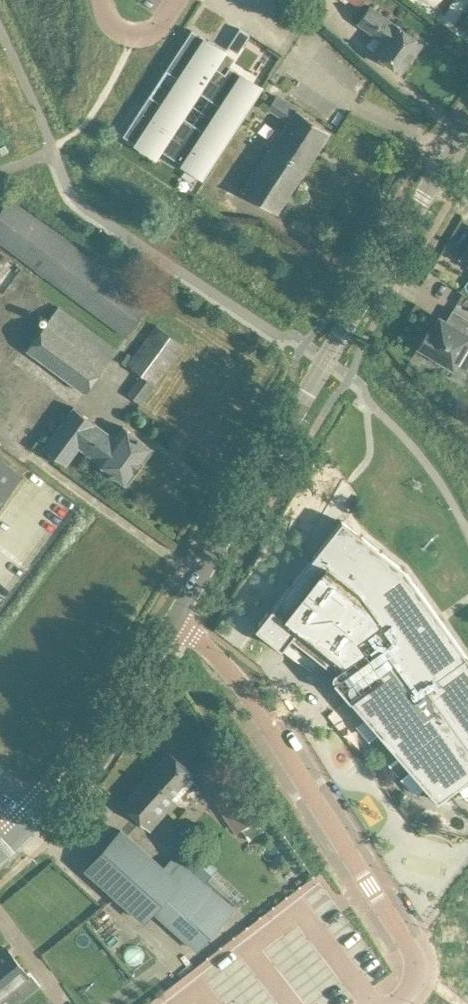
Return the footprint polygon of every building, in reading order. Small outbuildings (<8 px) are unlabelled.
[(375,51),(401,70),(421,43),(369,5),(357,22),(383,40),(375,51)] [(237,32),(228,46),(234,50),(238,53),(249,34),(246,32),(240,28),(237,32)] [(224,51),(192,30),(123,135),(156,156),(160,149),(202,176),(261,87),(229,66),(225,73),(214,66),(224,51)] [(243,190),(276,212),(329,131),(296,109),(276,95),(267,108),(288,121),(243,190)] [(136,151),(133,157),(149,168),(153,162),(136,151)] [(206,176),(193,197),(225,218),(239,197),(238,197),(235,202),(204,182),(207,177),(206,176)] [(10,198),(0,211),(0,242),(126,335),(150,303),(10,198)] [(467,263),(467,246),(460,257),(467,263)] [(61,375),(84,392),(116,349),(58,306),(26,349),(61,375)] [(440,317),(432,329),(429,327),(427,331),(426,330),(419,341),(420,342),(418,345),(423,349),(422,351),(434,359),(436,356),(453,366),(467,342),(467,318),(452,309),(445,320),(440,317)] [(128,394),(139,402),(182,344),(157,325),(127,364),(141,374),(128,394)] [(43,447),(65,464),(79,446),(98,460),(97,461),(126,483),(152,447),(123,426),(115,437),(73,406),(43,447)] [(22,475),(0,459),(0,505),(22,475)] [(334,670),(333,671),(333,672),(332,673),(332,675),(332,676),(333,678),(333,679),(334,680),(335,681),(336,682),(337,682),(339,682),(340,682),(341,682),(342,682),(343,681),(350,691),(348,693),(347,692),(345,693),(437,801),(461,783),(467,778),(467,658),(447,628),(445,627),(444,626),(443,626),(441,626),(439,626),(437,627),(431,618),(433,615),(433,612),(432,608),(414,583),(404,569),(341,519),(255,628),(281,648),(288,641),(294,646),(298,642),(299,643),(299,642),(307,649),(309,651),(309,650),(317,657),(319,659),(319,658),(327,665),(329,667),(329,666),(334,670)] [(169,751),(168,752),(121,804),(150,829),(176,800),(171,796),(193,772),(169,751)] [(214,762),(198,773),(237,833),(260,817),(229,771),(223,775),(214,762)] [(197,949),(233,909),(175,856),(164,868),(121,829),(86,868),(143,919),(153,909),(197,949)] [(192,872),(203,882),(216,867),(205,857),(192,872)] [(0,952),(0,996),(12,986),(21,997),(36,985),(27,974),(6,947),(0,952)]
